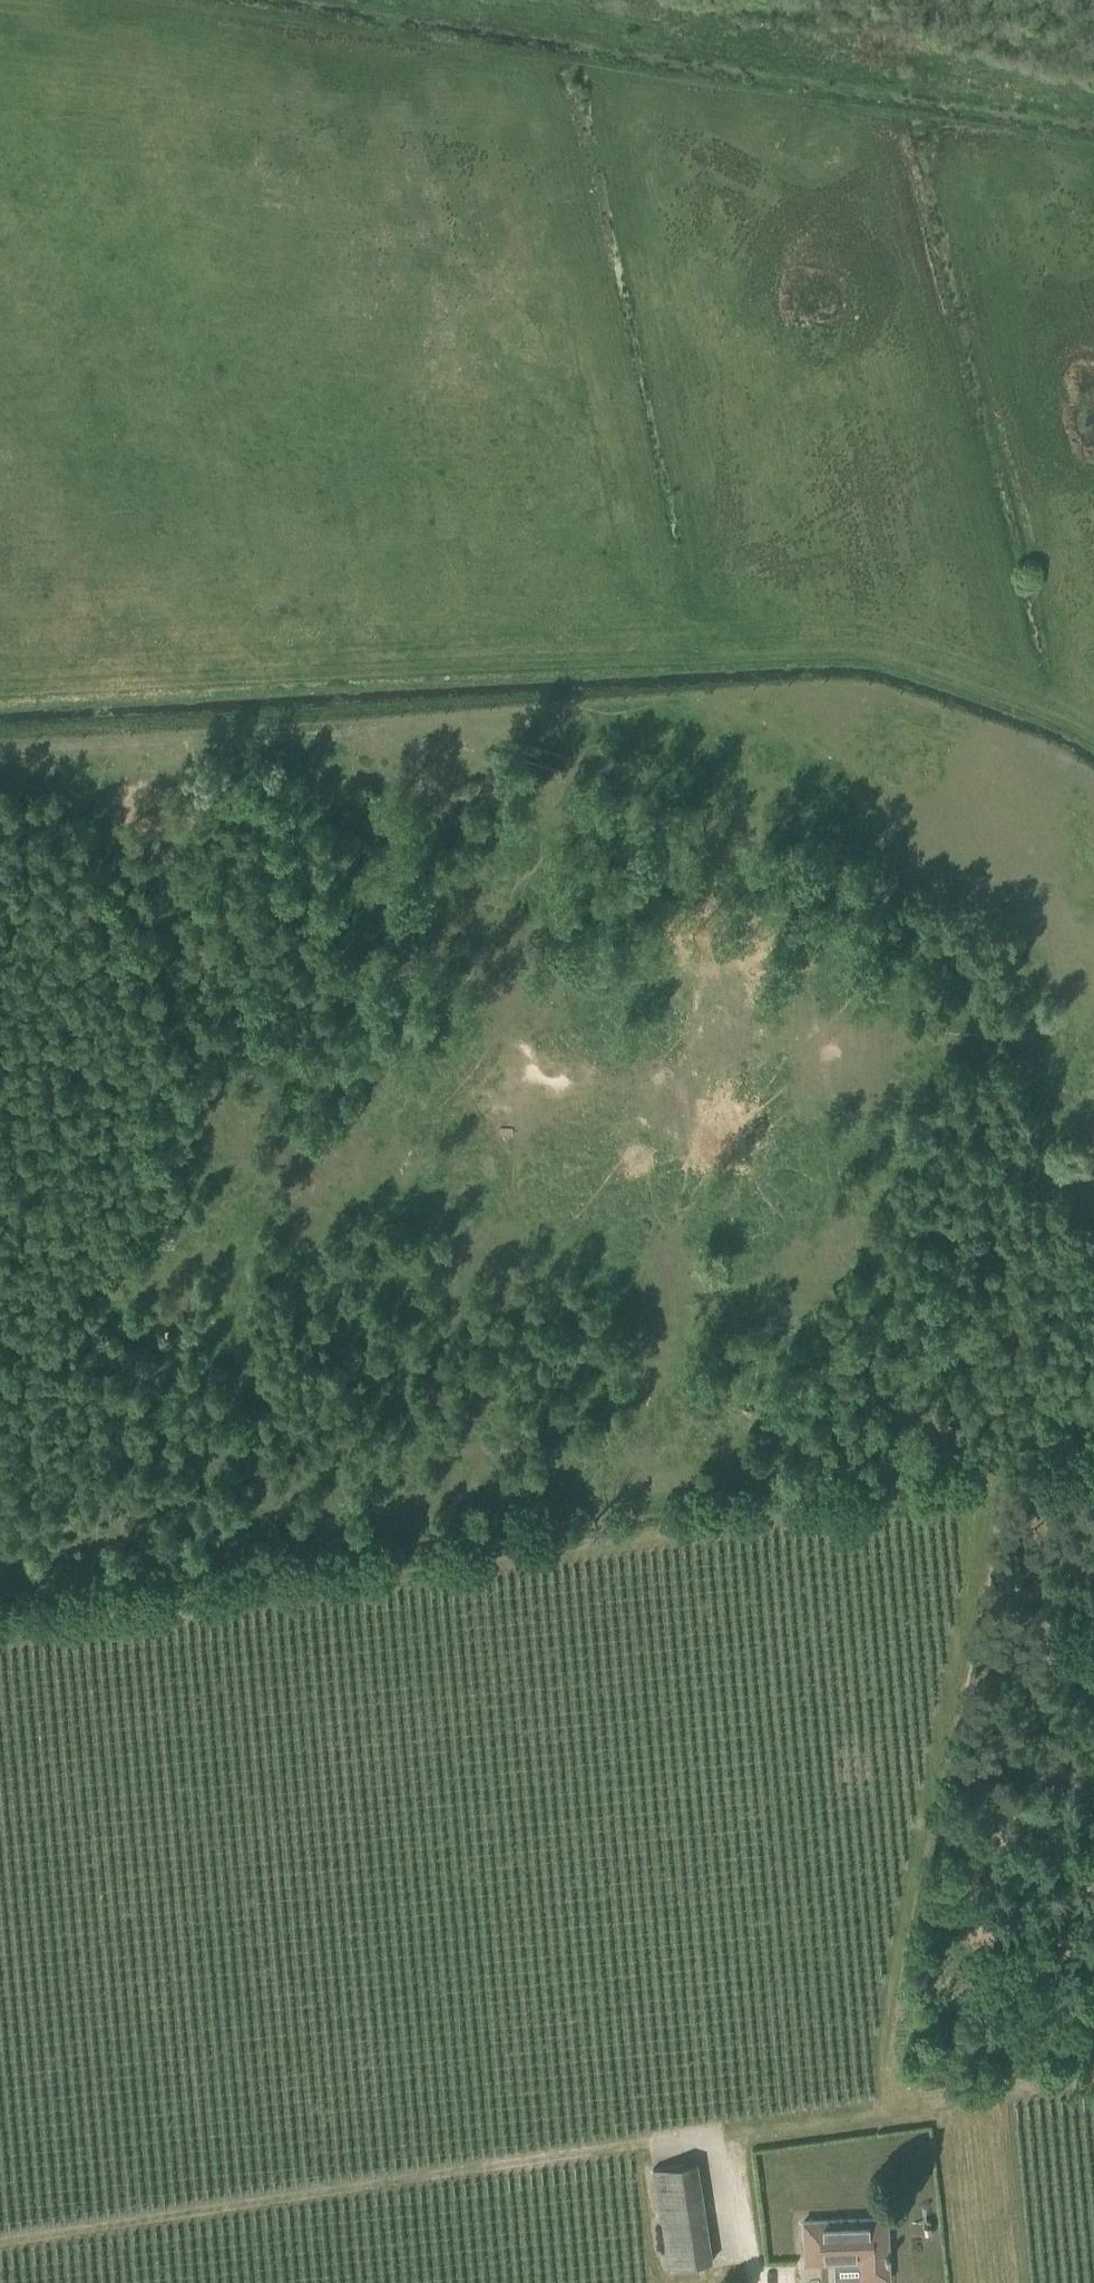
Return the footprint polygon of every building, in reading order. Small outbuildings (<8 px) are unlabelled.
[(669,2267),(713,2260),(697,2161),(654,2168),(669,2267)] [(890,2278),(889,2256),(888,2217),(804,2221),(806,2262),(867,2260),(867,2279),(890,2278)]
